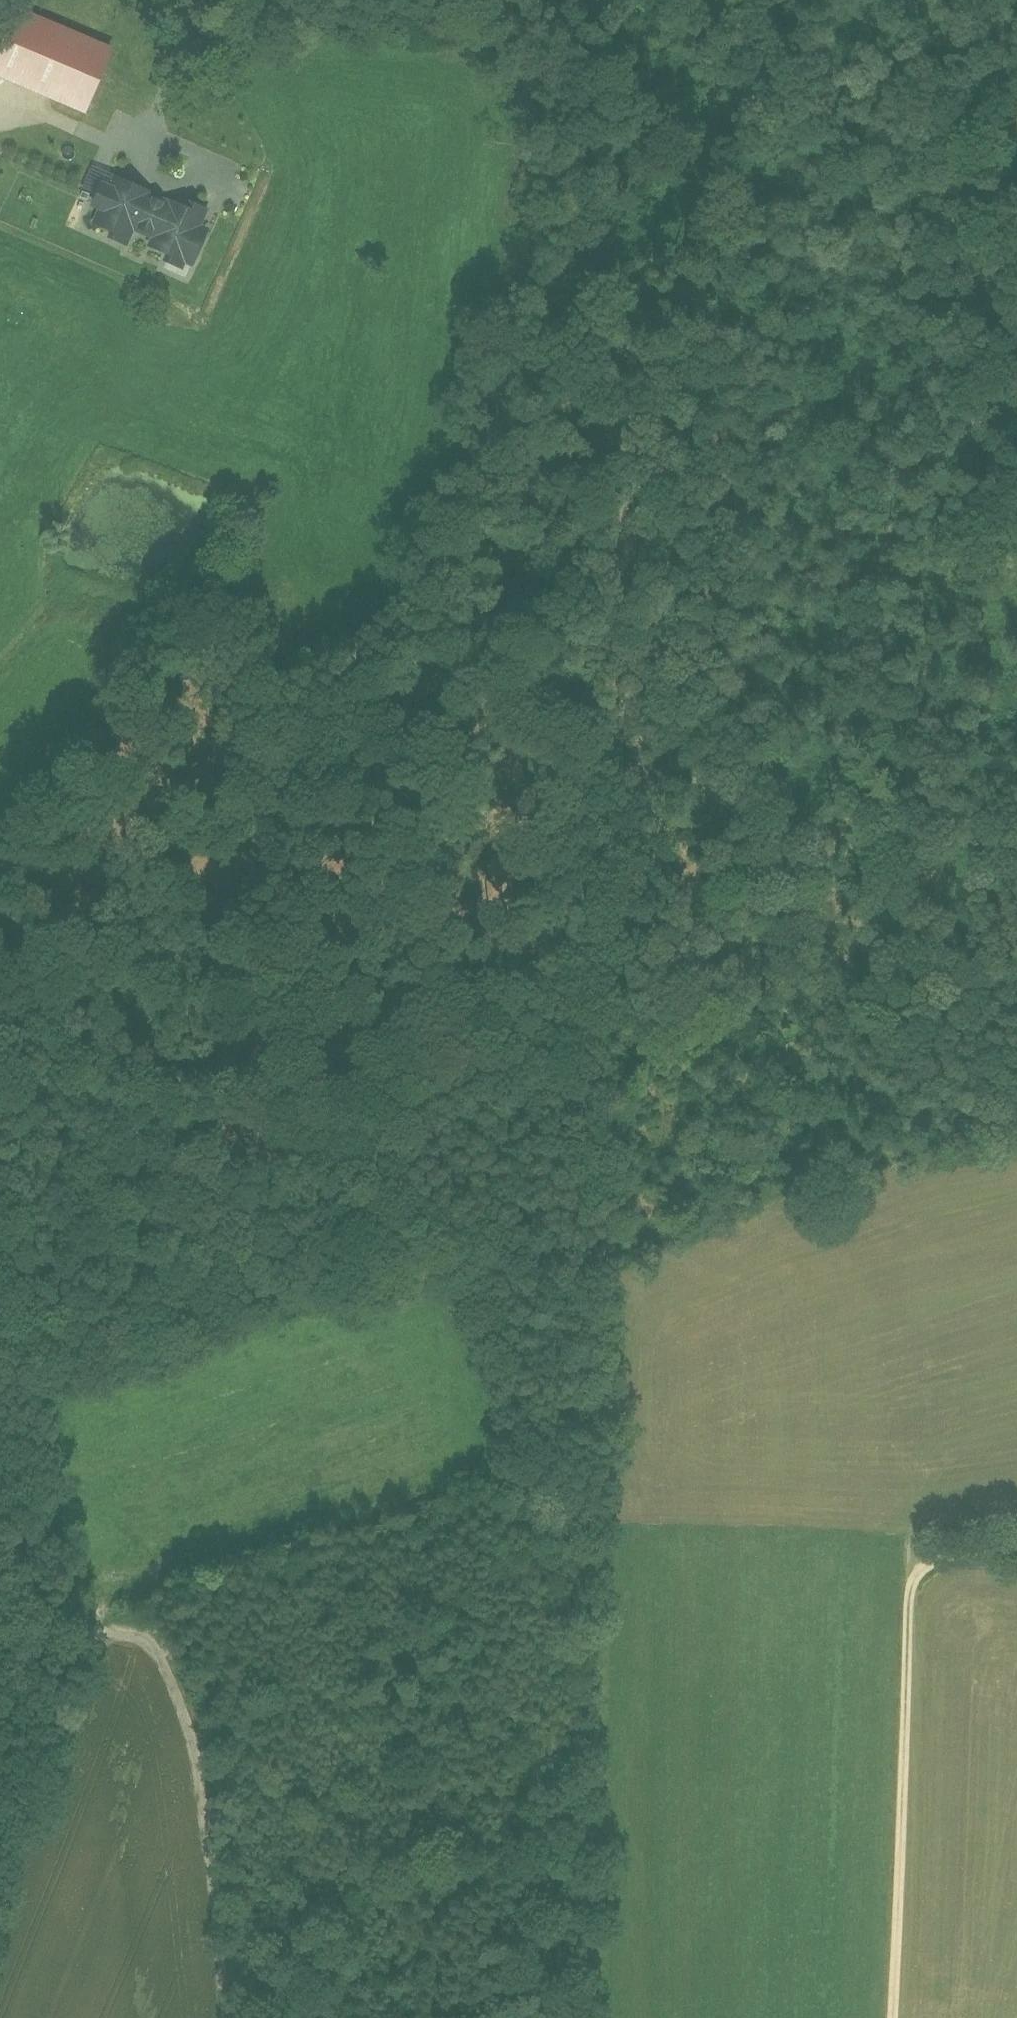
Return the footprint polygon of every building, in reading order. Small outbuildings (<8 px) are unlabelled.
[(80,115),(110,52),(0,1),(0,78),(80,115)] [(187,212),(115,181),(110,191),(100,186),(93,204),(101,207),(94,225),(109,231),(106,237),(125,245),(132,229),(152,238),(148,247),(166,255),(163,262),(179,269),(183,259),(191,262),(204,232),(195,228),(203,209),(191,204),(187,212)]
